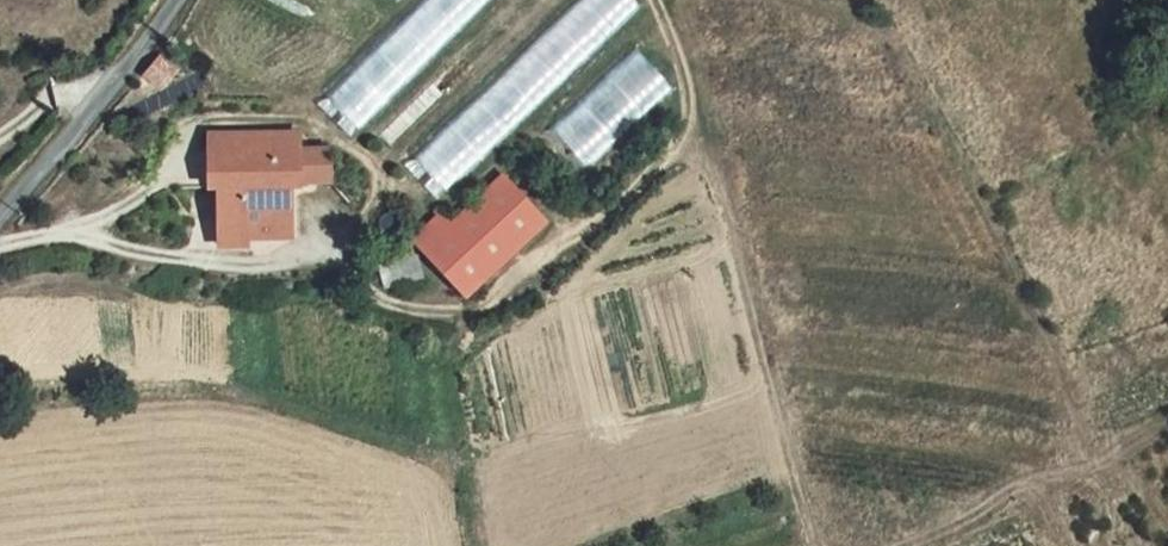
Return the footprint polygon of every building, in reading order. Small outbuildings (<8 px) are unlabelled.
[(494,0),(428,0),(330,93),(368,125),(494,0)] [(646,13),(634,0),(578,0),(400,166),(443,203),(646,13)] [(586,167),(671,89),(636,48),(552,129),(586,167)] [(162,57),(143,80),(162,96),(181,72),(162,57)] [(393,146),(427,106),(415,95),(380,136),(393,146)] [(255,169),(269,169),(269,160),(306,159),(306,124),(268,125),(186,126),(187,171),(202,171),(203,233),(226,232),(226,223),(255,223),(255,169)] [(414,240),(471,301),(553,225),(515,185),(466,230),(447,211),(414,240)]
